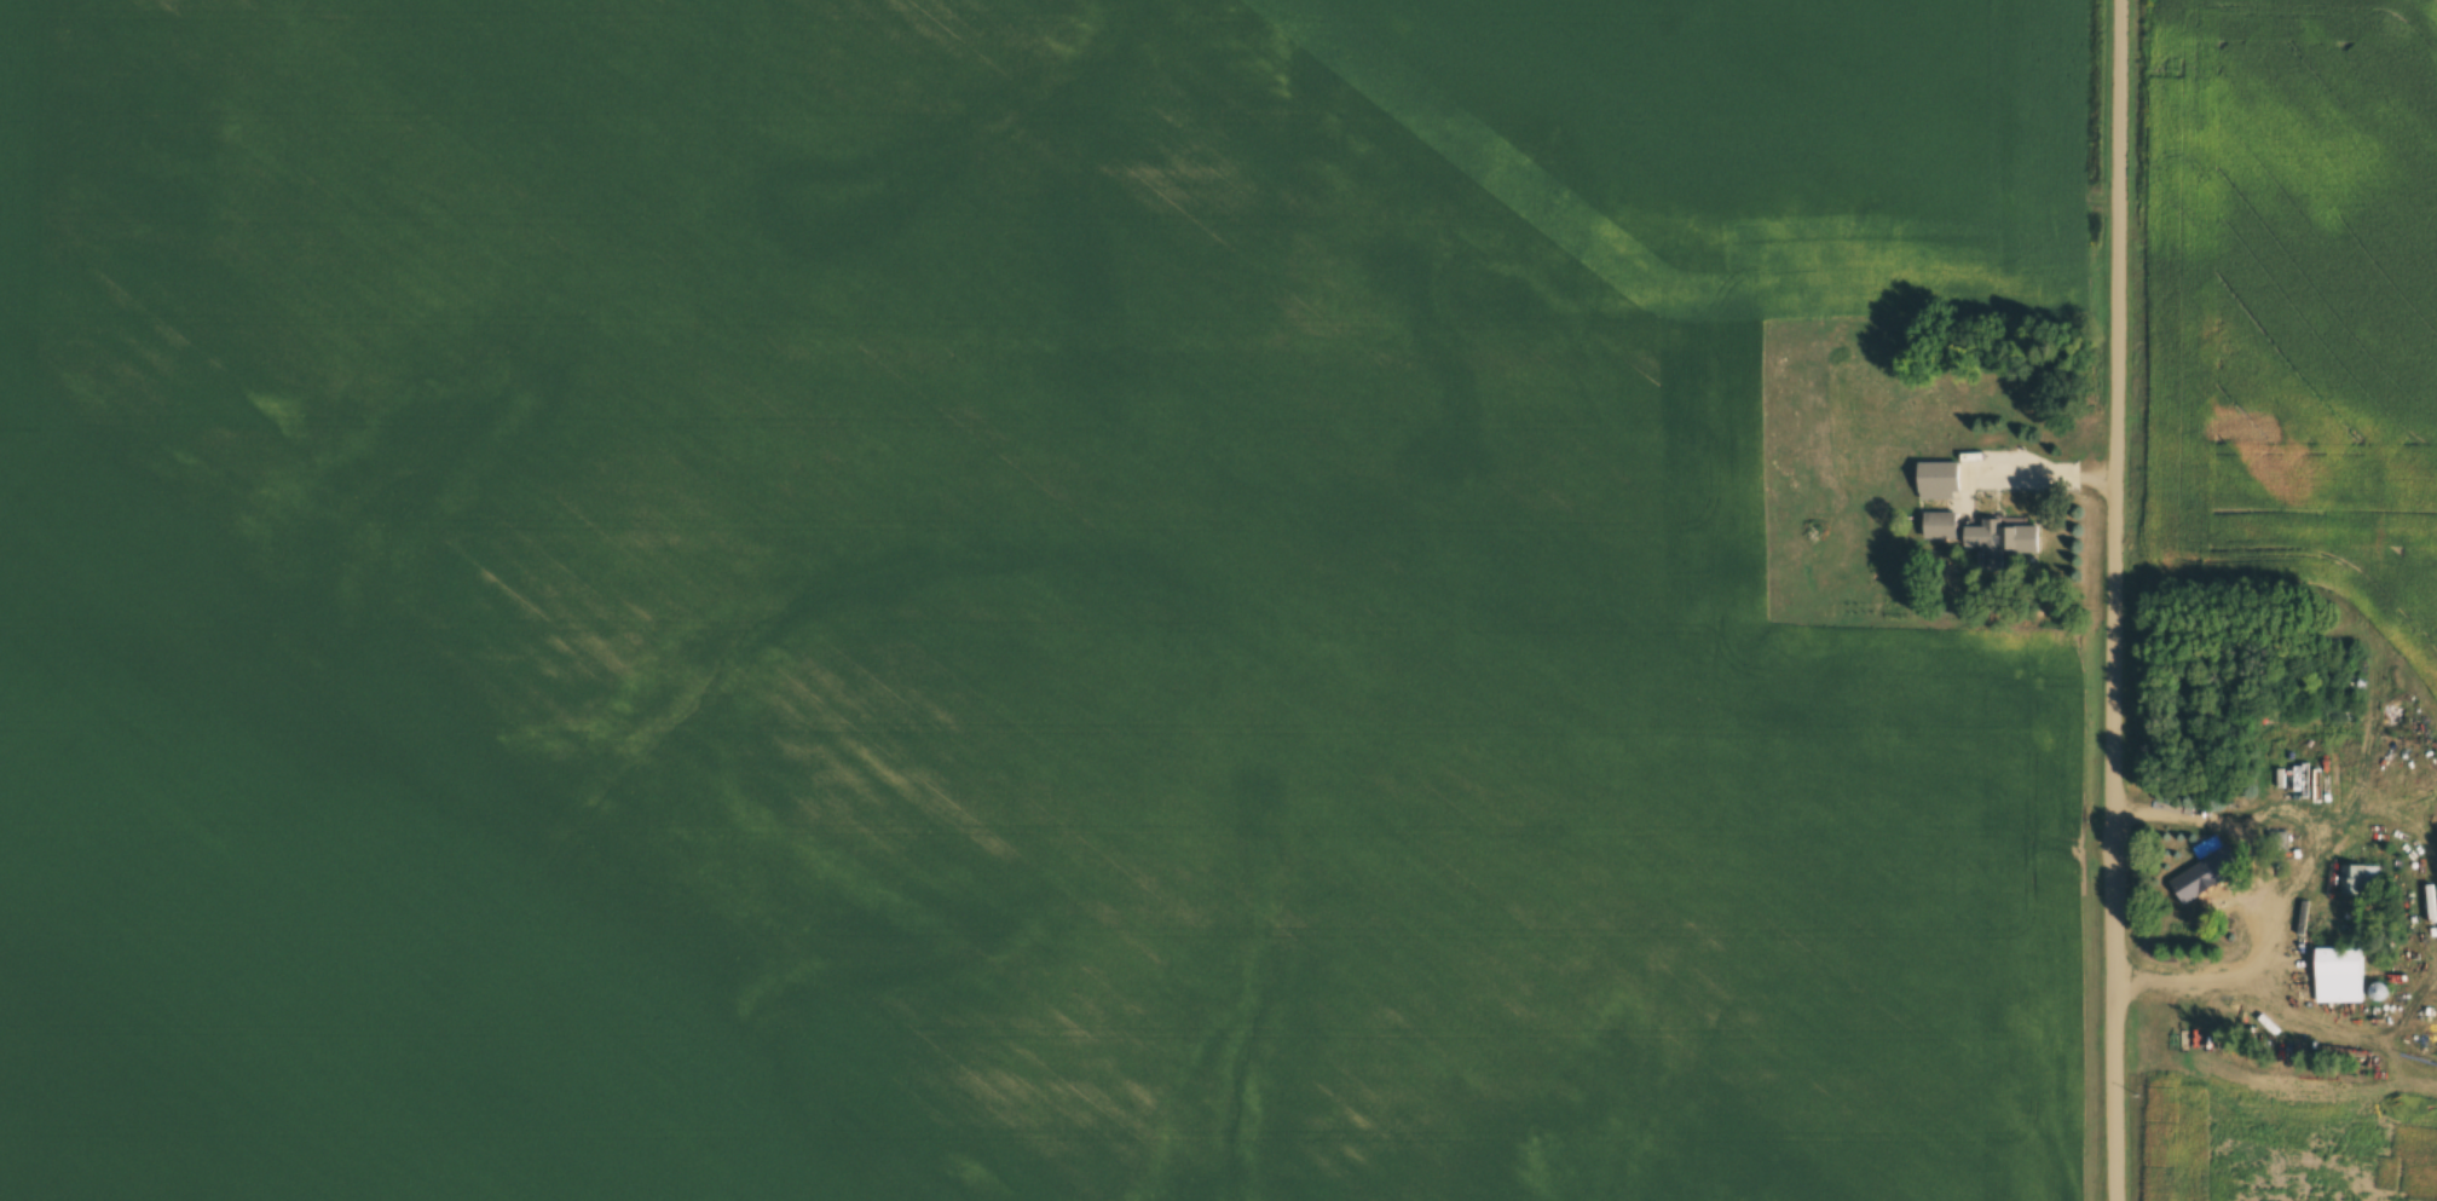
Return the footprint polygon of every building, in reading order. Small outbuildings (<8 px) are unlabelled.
[(1958,461),(1917,461),(1917,498),(1958,498),(1958,461)] [(1954,512),(1922,512),(1922,538),(1954,538),(1954,512)] [(2036,551),(2036,520),(1981,521),(1981,526),(1963,527),(1963,550),(1988,550),(1988,568),(2001,568),(2001,551),(2036,551)] [(2282,751),(2282,779),(2325,779),(2325,751),(2282,751)] [(2168,881),(2182,904),(2241,868),(2227,845),(2168,881)] [(2377,864),(2340,864),(2340,894),(2377,894),(2377,864)] [(2361,947),(2315,947),(2315,1003),(2361,1003),(2361,947)]
